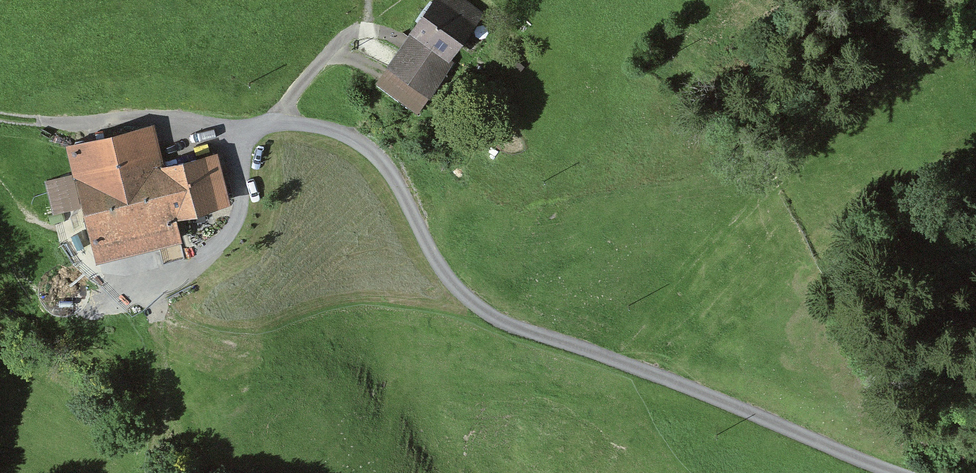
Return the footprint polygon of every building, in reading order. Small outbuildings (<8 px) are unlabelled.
[(465,0),(438,0),(375,88),(415,117),(487,15),(465,0)] [(154,127),(66,145),(81,219),(87,250),(157,236),(176,232),(174,220),(183,218),(227,209),(216,155),(162,166),(154,127)]
